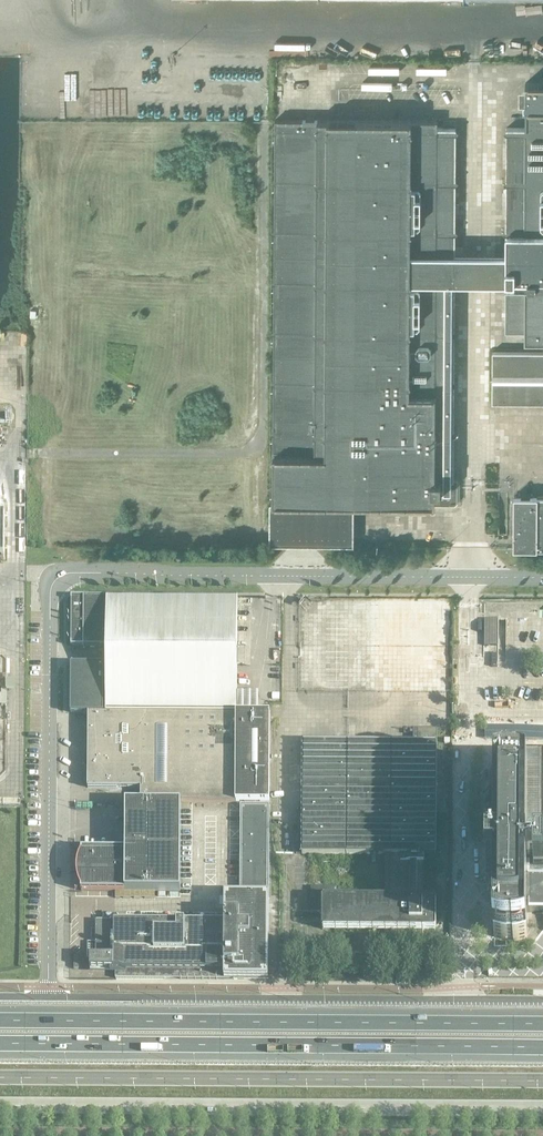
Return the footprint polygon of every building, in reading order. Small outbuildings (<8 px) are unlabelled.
[(526,82),(525,129),(525,267),(506,267),(506,282),(506,285),(513,285),(525,286),(525,290),(525,331),(525,338),(542,339),(542,82),(526,82)] [(437,128),(437,120),(275,119),(273,501),(354,502),(432,503),(440,503),(454,503),(456,501),(456,490),(449,490),(449,479),(434,479),(437,128)] [(449,479),(453,479),(455,281),(455,253),(455,128),(437,128),(434,479),(449,479)] [(506,253),(506,267),(525,267),(525,129),(506,129),(506,253)] [(506,267),(506,253),(455,253),(455,281),(506,282),(506,267)] [(525,331),(525,290),(505,290),(505,331),(525,331)] [(493,351),(492,401),(542,402),(542,351),(493,351)] [(453,479),(449,479),(449,490),(456,490),(456,501),(454,503),(440,503),(432,503),(432,506),(455,507),(460,503),(460,479),(453,479)] [(514,496),(514,548),(542,548),(542,496),(514,496)] [(354,502),(273,501),(270,501),(269,543),(288,543),(315,543),(353,543),(354,502)] [(237,653),(237,597),(237,596),(107,596),(71,595),(71,599),(71,626),(74,626),(74,629),(74,631),(71,631),(71,641),(71,645),(89,646),(107,646),(107,664),(106,664),(104,664),(104,663),(71,663),(71,675),(74,675),(74,681),(71,681),(70,712),(88,713),(236,714),(236,713),(237,713),(237,690),(237,668),(237,653)] [(497,618),(485,617),(485,645),(497,645),(497,618)] [(260,690),(237,690),(237,713),(237,714),(260,714),(260,690)] [(236,714),(88,713),(88,756),(88,761),(88,766),(88,787),(141,788),(141,796),(141,802),(181,802),(236,803),(237,714),(236,714)] [(269,803),(270,714),(262,714),(260,714),(237,714),(236,803),(269,803)] [(311,912),(323,912),(335,912),(335,916),(336,916),(336,915),(348,915),(348,916),(348,915),(360,916),(360,917),(361,917),(361,916),(372,916),(372,917),(373,917),(373,916),(377,916),(377,920),(379,920),(379,916),(385,916),(385,920),(385,925),(385,930),(385,936),(385,942),(422,942),(423,930),(423,899),(423,862),(424,862),(424,855),(436,855),(436,811),(436,792),(437,729),(413,729),(413,742),(380,742),(347,741),(335,741),(302,741),(302,766),(301,854),(311,854),(385,854),(385,899),(336,899),(336,887),(323,887),(311,887),(311,912)] [(534,857),(534,863),(527,863),(528,774),(525,773),(521,772),(518,772),(514,771),(514,772),(509,772),(509,771),(505,772),(503,772),(501,772),(498,773),(496,774),(495,774),(494,854),(486,854),(486,871),(494,871),(494,875),(494,937),(496,937),(498,938),(501,939),(503,939),(505,940),(508,940),(508,939),(513,939),(513,940),(516,939),(520,939),(523,938),(527,937),(527,912),(542,912),(542,857),(534,857)] [(448,792),(436,792),(436,811),(448,811),(448,792)] [(180,891),(181,802),(141,802),(141,803),(125,803),(125,813),(125,825),(125,837),(125,849),(118,849),(81,849),(81,851),(81,854),(81,864),(81,875),(81,885),(81,887),(81,891),(180,891)] [(269,854),(269,805),(240,805),(240,895),(269,895),(269,854)] [(269,895),(240,895),(224,895),(224,921),(116,921),(96,920),(96,957),(90,957),(90,972),(115,972),(116,978),(268,979),(269,895)] [(435,899),(423,899),(423,930),(435,930),(435,899)] [(322,929),(385,930),(385,925),(385,920),(385,916),(379,916),(379,920),(377,920),(377,916),(373,916),(373,917),(372,917),(372,916),(361,916),(361,917),(360,917),(360,916),(348,915),(348,916),(348,915),(336,915),(336,916),(335,916),(335,912),(323,912),(322,929)]
